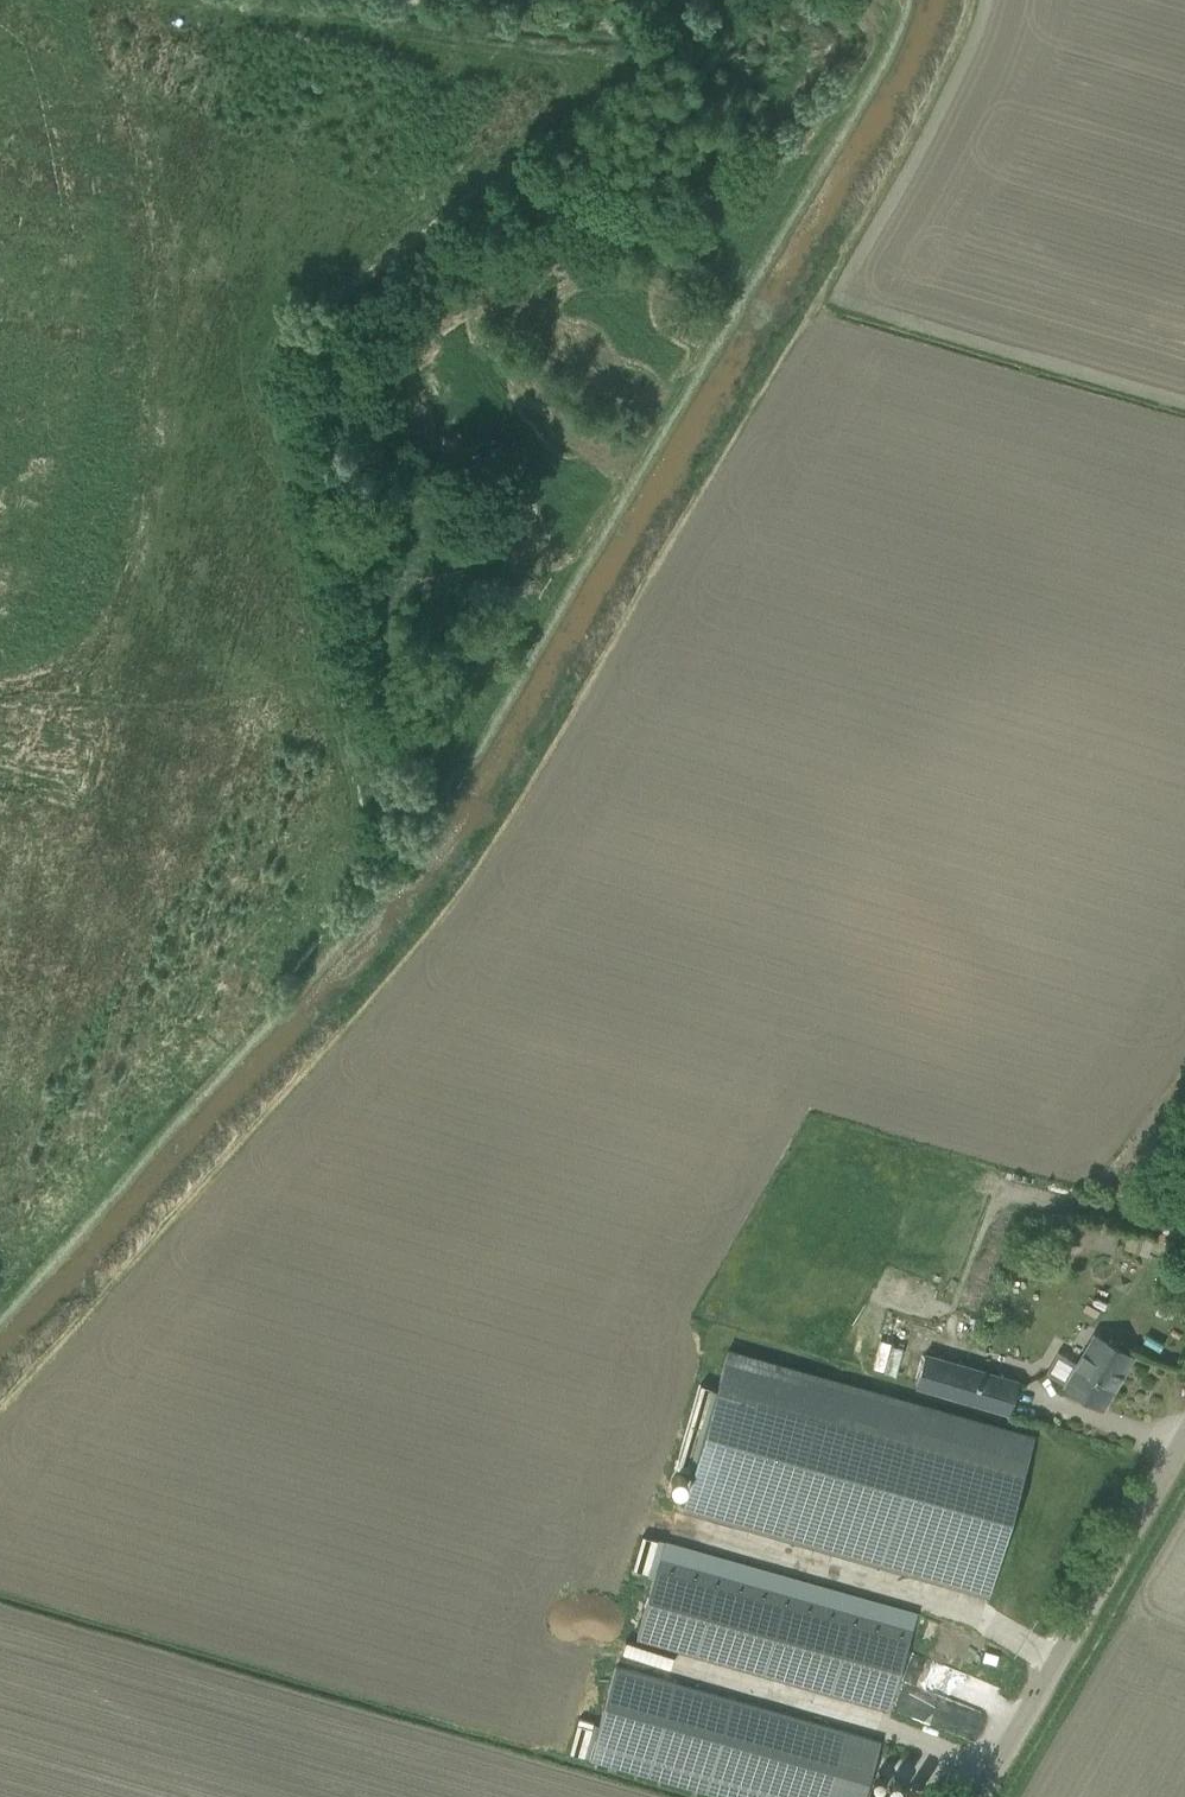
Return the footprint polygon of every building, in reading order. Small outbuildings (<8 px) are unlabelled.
[(1093,1334),(1077,1363),(1057,1352),(1044,1374),(1064,1385),(1102,1407),(1131,1356),(1093,1334)] [(894,1370),(898,1339),(880,1337),(876,1367),(894,1370)] [(674,1466),(693,1472),(682,1509),(988,1596),(1033,1438),(727,1351),(716,1389),(697,1384),(674,1466)] [(915,1384),(1007,1411),(1016,1381),(924,1354),(915,1384)] [(659,1558),(636,1636),(890,1709),(912,1631),(659,1558)] [(618,1665),(600,1723),(578,1718),(569,1753),(590,1758),(594,1743),(604,1745),(784,1796),(864,1796),(881,1741),(618,1665)]
